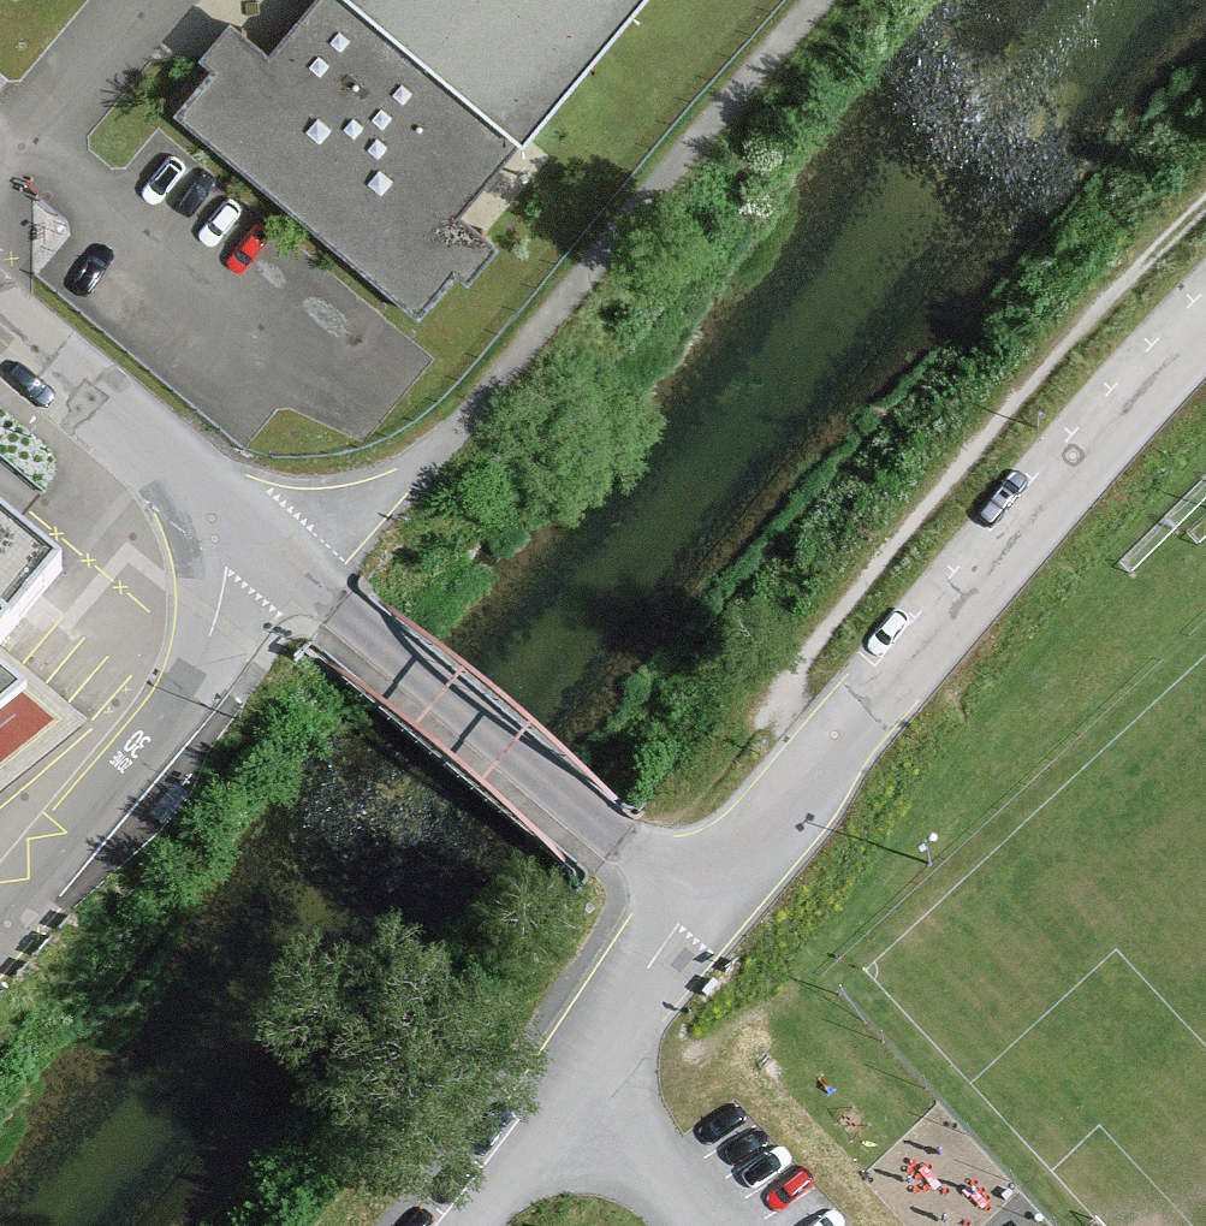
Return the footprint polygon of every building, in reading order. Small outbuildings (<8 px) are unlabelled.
[(280,58),(250,33),(185,111),(432,319),(495,244),(470,223),(658,0),(329,0),(280,58)] [(51,704),(8,678),(86,583),(0,514),(0,744),(51,704)]
